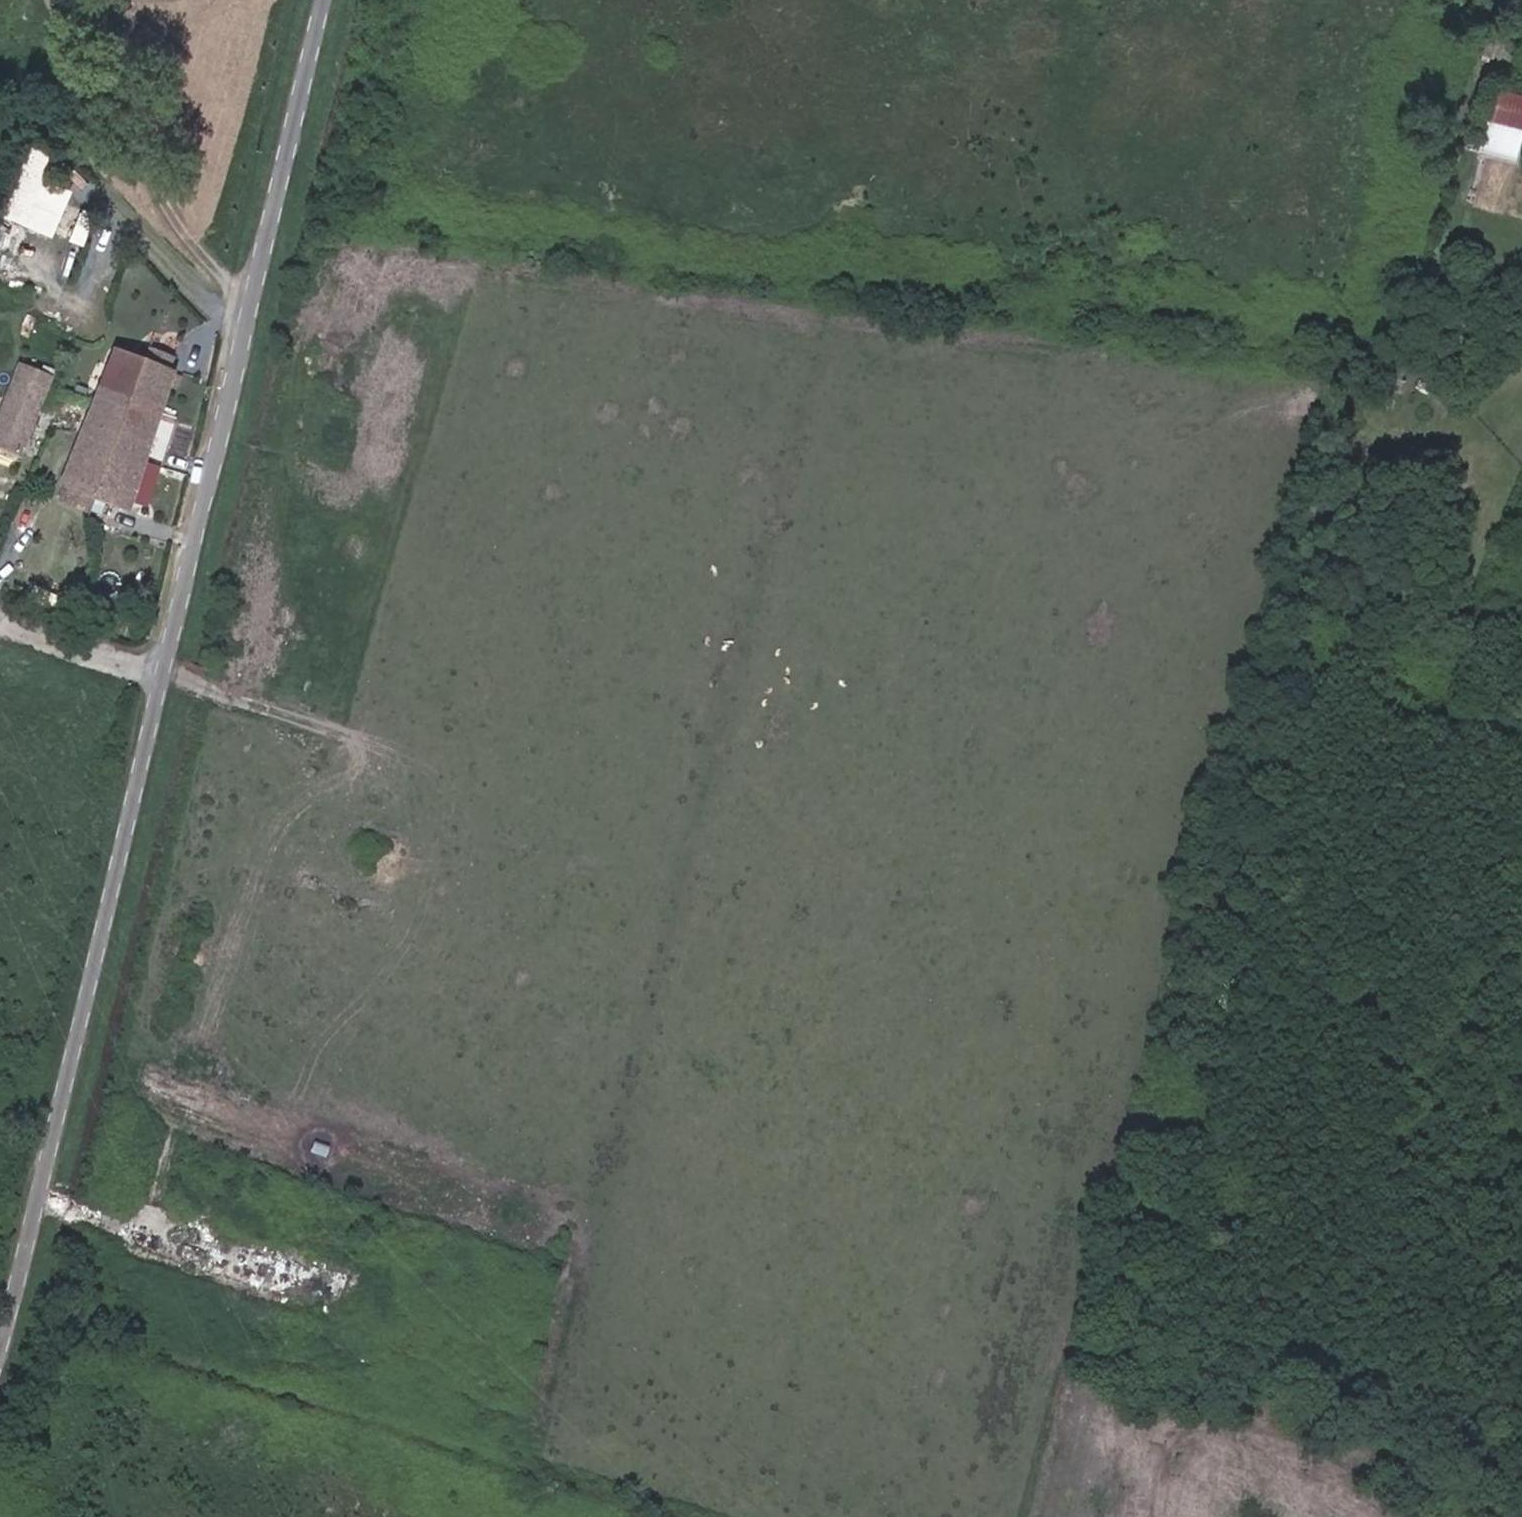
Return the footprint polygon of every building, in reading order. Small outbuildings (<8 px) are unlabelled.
[(1495,89),(1487,120),(1521,130),(1521,96),(1495,89)] [(129,499),(174,373),(118,351),(68,474),(129,499)] [(24,362),(0,352),(0,414),(24,362)]
